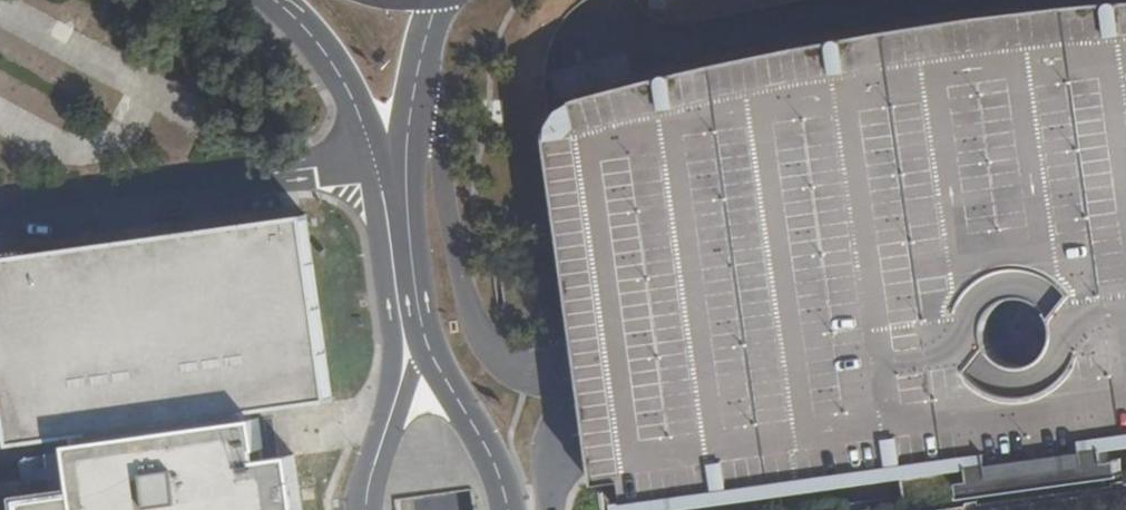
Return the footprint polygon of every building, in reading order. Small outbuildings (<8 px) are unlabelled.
[(592,385),(597,415),(601,437),(605,462),(612,509),(664,509),(1125,448),(1125,15),(964,36),(755,67),(619,92),(576,103),(562,118),(552,135),(587,353),(592,385)] [(8,447),(68,439),(75,489),(16,496),(17,509),(297,509),(290,457),(262,461),(255,414),(330,404),(308,218),(0,261),(0,377),(8,447)]
